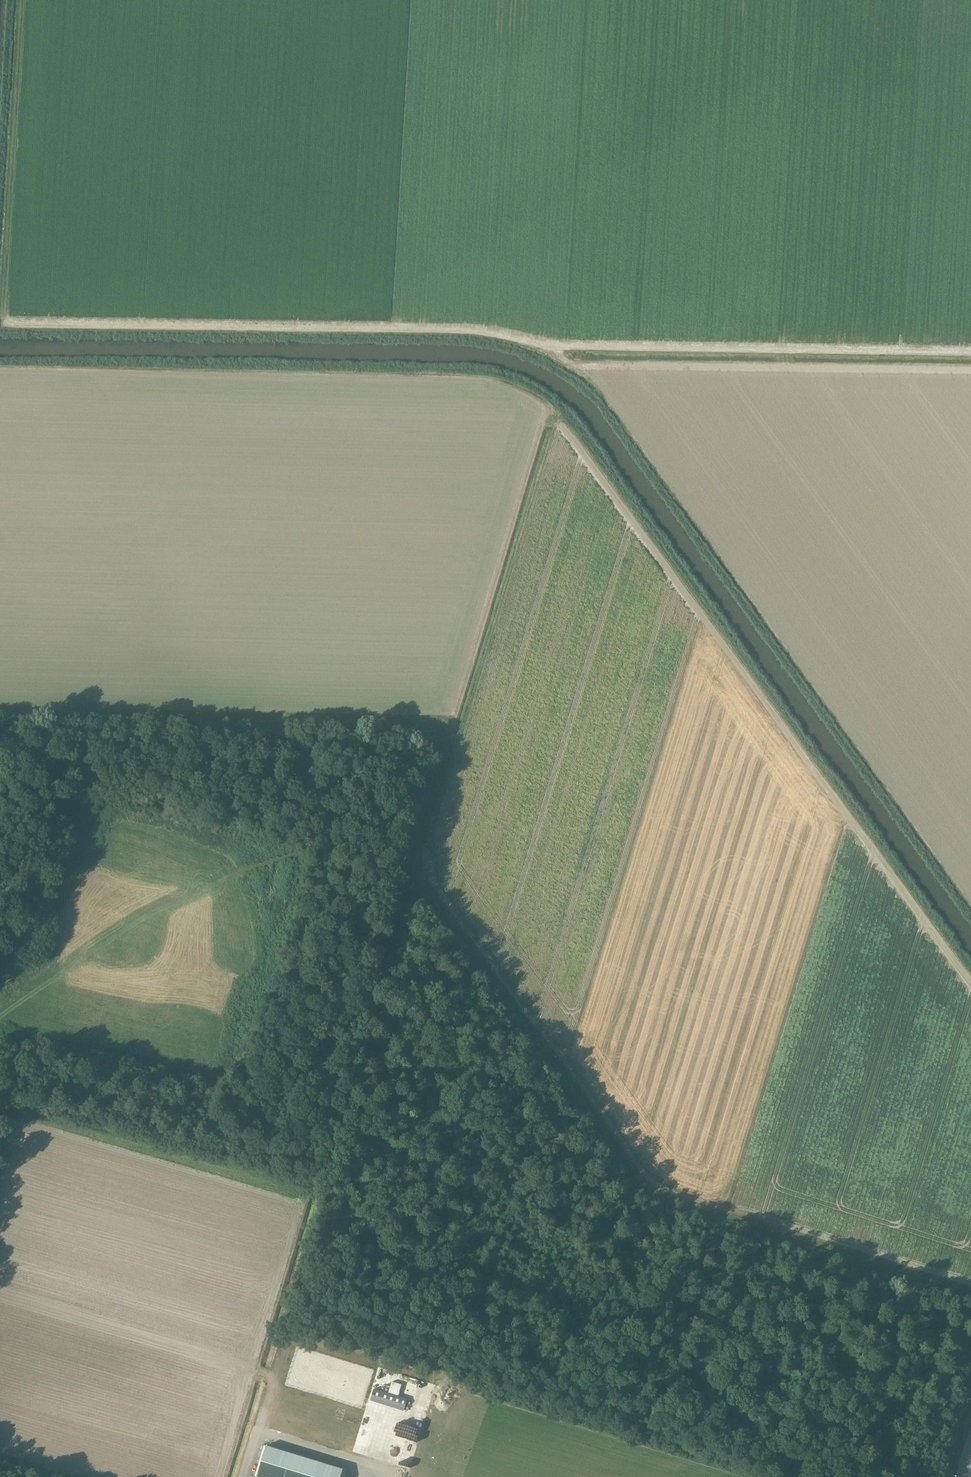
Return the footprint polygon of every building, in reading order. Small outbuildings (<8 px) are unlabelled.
[(266,1446),(256,1476),(257,1476),(341,1476),(343,1469),(266,1446)]
